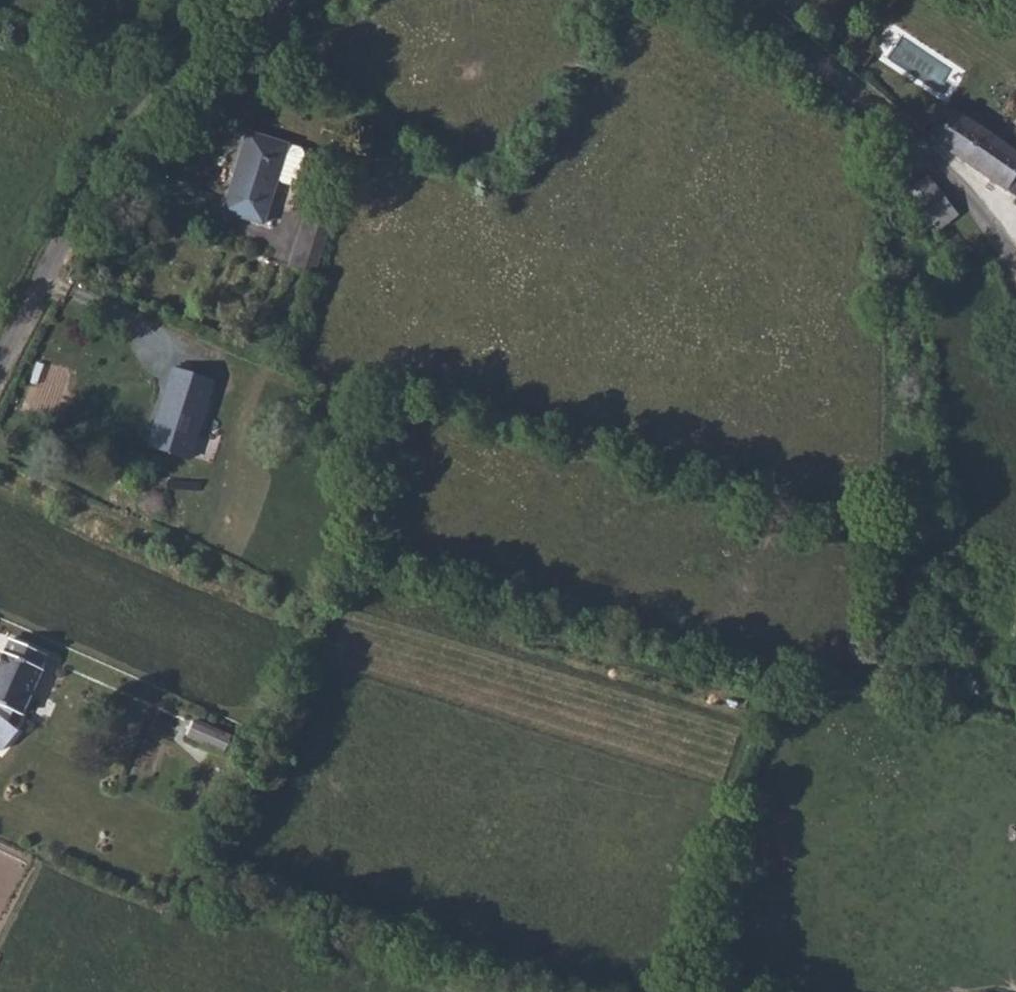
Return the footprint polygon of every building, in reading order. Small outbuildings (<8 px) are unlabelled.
[(946,124),(954,112),(942,103),(933,116),(946,124)] [(946,124),(934,141),(1015,196),(1015,153),(954,112),(946,124)] [(363,121),(353,118),(347,139),(356,142),(363,121)] [(303,154),(301,149),(248,133),(224,212),(263,224),(277,181),(293,186),(303,154)] [(959,215),(927,176),(903,195),(935,234),(959,215)] [(305,219),(290,266),(316,275),(330,227),(305,219)] [(188,459),(213,381),(175,369),(150,446),(188,459)] [(0,658),(0,706),(13,711),(22,715),(42,669),(40,668),(46,654),(11,639),(5,653),(3,652),(0,658)] [(0,706),(0,749),(2,751),(17,732),(7,723),(13,711),(0,706)] [(188,737),(224,753),(225,752),(238,758),(245,743),(231,737),(232,736),(195,720),(188,737)]
